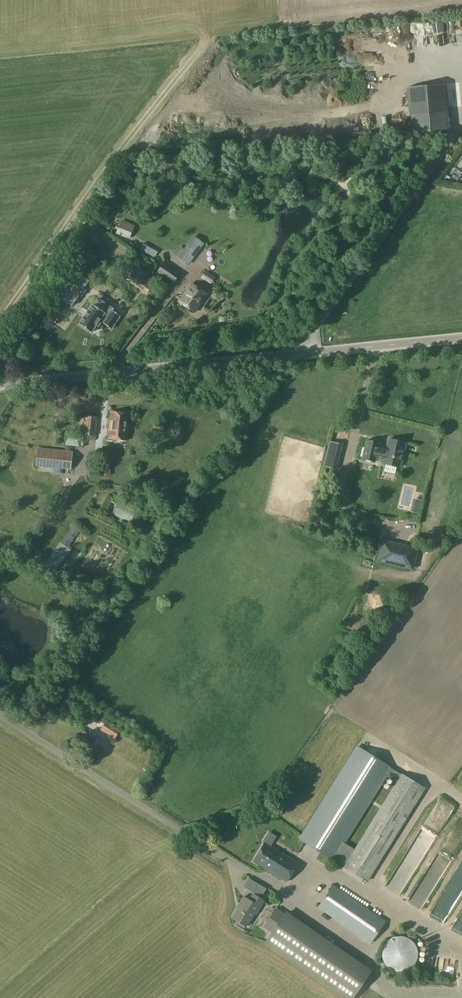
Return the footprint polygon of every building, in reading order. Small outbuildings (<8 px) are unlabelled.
[(449,130),(445,91),(426,93),(430,132),(449,130)] [(130,237),(134,226),(122,221),(117,232),(130,237)] [(188,264),(203,244),(193,237),(184,250),(180,247),(175,254),(188,264)] [(173,284),(180,273),(164,262),(157,273),(173,284)] [(147,293),(152,286),(156,280),(134,264),(124,277),(147,293)] [(72,306),(89,281),(76,271),(58,296),(72,306)] [(195,312),(207,294),(191,284),(180,302),(195,312)] [(94,305),(92,304),(79,324),(92,333),(96,326),(99,328),(102,322),(112,329),(120,317),(113,312),(114,309),(99,298),(94,305)] [(126,439),(128,414),(111,412),(109,438),(126,439)] [(95,435),(97,417),(85,416),(83,434),(95,435)] [(164,429),(164,422),(155,421),(154,428),(164,429)] [(83,436),(66,434),(65,445),(82,446),(83,436)] [(399,467),(405,443),(389,439),(387,447),(380,445),(380,444),(367,440),(362,458),(375,461),(376,458),(384,460),(383,463),(399,467)] [(342,445),(329,442),(324,466),(336,468),(342,445)] [(70,466),(71,454),(38,451),(37,464),(70,466)] [(111,474),(112,455),(101,455),(101,473),(111,474)] [(418,547),(382,539),(377,559),(413,568),(418,547)] [(60,705),(66,696),(60,692),(53,701),(60,705)] [(114,738),(119,729),(106,720),(100,729),(114,738)] [(355,851),(343,844),(390,766),(357,746),(299,838),(368,882),(426,789),(402,774),(355,851)] [(287,882),(298,863),(265,843),(253,861),(287,882)] [(431,917),(440,922),(447,910),(446,909),(461,882),(461,867),(431,917)] [(250,873),(243,883),(270,900),(276,890),(250,873)] [(371,942),(385,920),(334,885),(320,906),(371,942)] [(264,901),(253,894),(249,900),(244,897),(240,905),(241,905),(233,918),(246,927),(254,913),(256,914),(264,901)] [(451,929),(454,930),(461,916),(461,908),(451,929)] [(348,996),(349,994),(367,969),(288,915),(286,918),(276,911),(268,922),(278,929),(269,942),(348,996)] [(398,972),(407,970),(414,964),(417,956),(415,947),(409,940),(400,937),(392,939),(385,945),(382,953),(384,962),(390,969),(398,972)]
